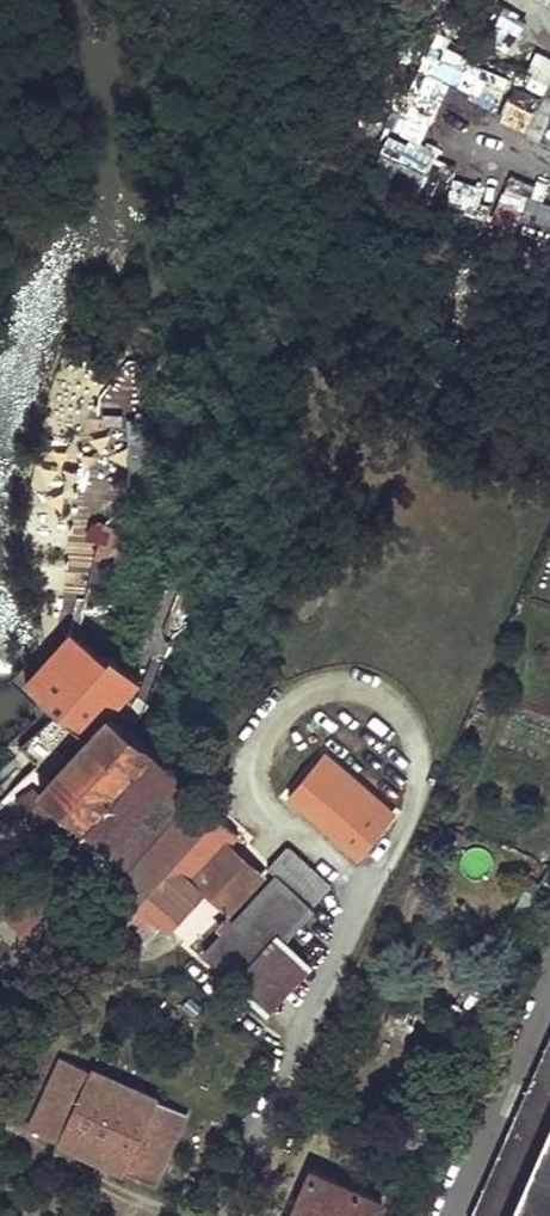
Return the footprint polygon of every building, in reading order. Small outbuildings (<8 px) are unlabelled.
[(519,87),(543,97),(549,82),(549,59),(535,52),(519,87)] [(499,107),(506,76),(476,70),(469,101),(499,107)] [(408,97),(438,111),(449,86),(419,72),(408,97)] [(517,133),(522,101),(502,98),(496,129),(517,133)] [(527,106),(517,133),(540,141),(549,114),(527,106)] [(393,136),(420,146),(430,120),(403,110),(393,136)] [(371,174),(418,192),(424,175),(448,185),(455,168),(384,141),(371,174)] [(509,233),(530,189),(510,179),(488,223),(509,233)] [(476,219),(484,190),(453,181),(444,209),(476,219)] [(549,241),(549,206),(524,203),(520,237),(549,241)] [(82,825),(84,827),(156,750),(131,727),(139,718),(124,705),(144,681),(111,652),(108,657),(74,626),(60,643),(39,667),(26,656),(15,669),(54,712),(17,744),(52,779),(41,790),(34,784),(16,799),(43,831),(73,817),(82,825)] [(358,853),(394,809),(354,774),(337,760),(351,745),(312,710),(261,769),(358,853)] [(201,743),(214,728),(210,723),(208,721),(195,737),(201,743)] [(337,760),(354,774),(368,757),(351,745),(337,760)] [(87,840),(125,877),(122,880),(129,888),(109,910),(142,938),(161,919),(170,926),(206,887),(199,879),(231,844),(241,833),(198,793),(200,790),(156,750),(84,827),(87,840)] [(229,909),(262,874),(231,844),(199,879),(206,887),(229,909)] [(59,851),(6,907),(23,924),(77,868),(59,851)] [(295,871),(285,880),(308,902),(318,892),(295,871)] [(279,933),(308,902),(285,880),(278,873),(204,951),(235,980),(279,933)] [(262,1005),(304,957),(279,933),(235,980),(262,1005)] [(471,1215),(549,1215),(549,1039),(471,1215)] [(63,1055),(30,1126),(155,1183),(188,1110),(63,1055)] [(313,1171),(292,1215),(373,1215),(381,1200),(313,1171)]
